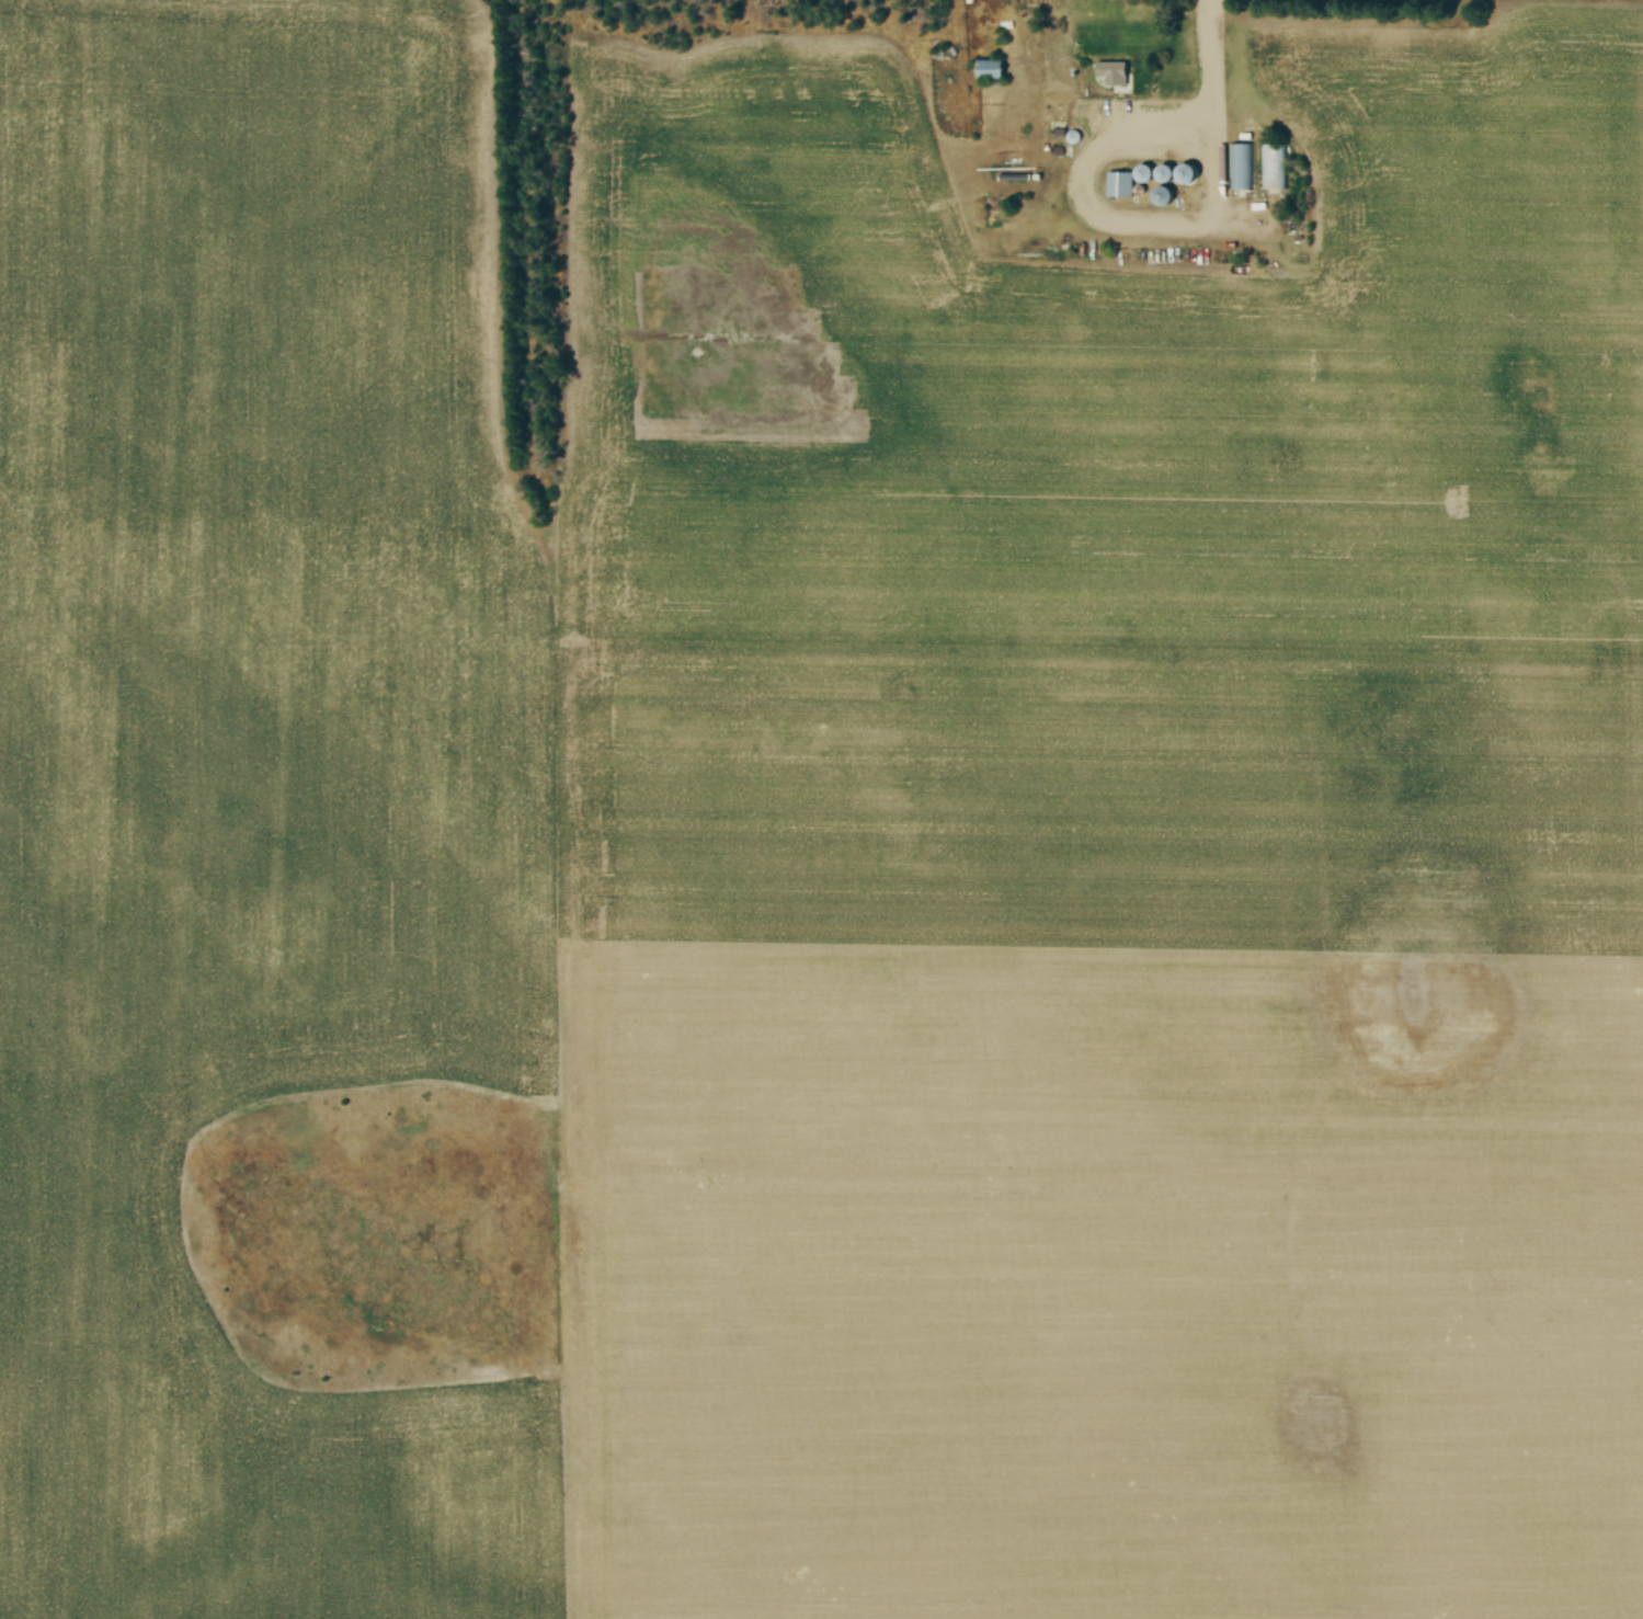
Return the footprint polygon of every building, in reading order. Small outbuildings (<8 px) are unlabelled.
[(1003,81),(1003,61),(973,61),(973,81),(1003,81)] [(1125,63),(1091,63),(1091,83),(1107,83),(1107,89),(1125,89),(1125,63)] [(1229,192),(1251,192),(1251,145),(1229,145),(1229,192)] [(1260,145),(1260,190),(1288,190),(1288,145),(1260,145)] [(1105,198),(1131,198),(1131,183),(1165,183),(1165,167),(1148,168),(1148,167),(1131,167),(1132,173),(1104,174),(1105,198)] [(1173,167),(1173,184),(1193,184),(1193,167),(1173,167)] [(1169,189),(1149,189),(1149,206),(1169,206),(1169,189)]
